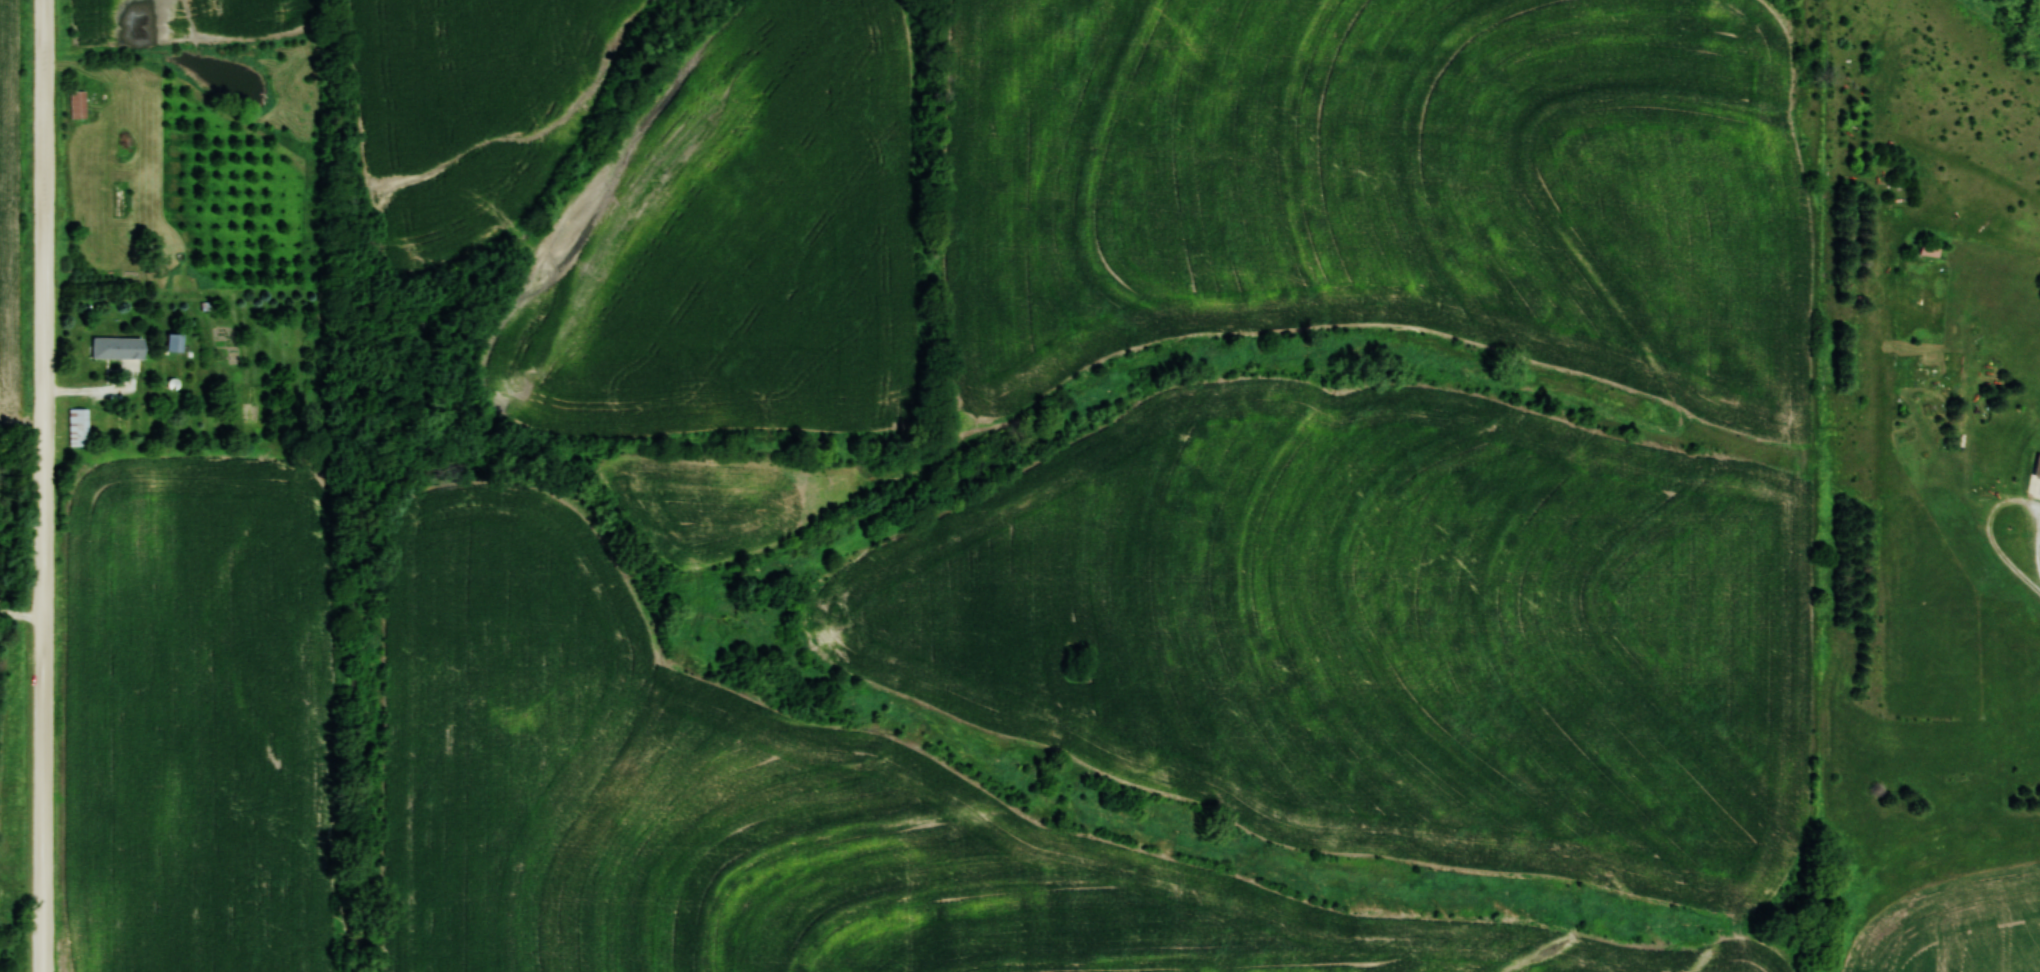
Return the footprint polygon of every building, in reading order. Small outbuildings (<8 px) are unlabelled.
[(73,119),(87,119),(87,91),(72,92),(73,119)] [(1939,257),(1941,248),(1923,244),(1921,253),(1939,257)] [(184,334),(169,334),(169,352),(184,352),(184,334)] [(146,338),(93,337),(92,359),(146,359),(146,338)] [(89,409),(70,409),(70,446),(90,446),(89,409)]
